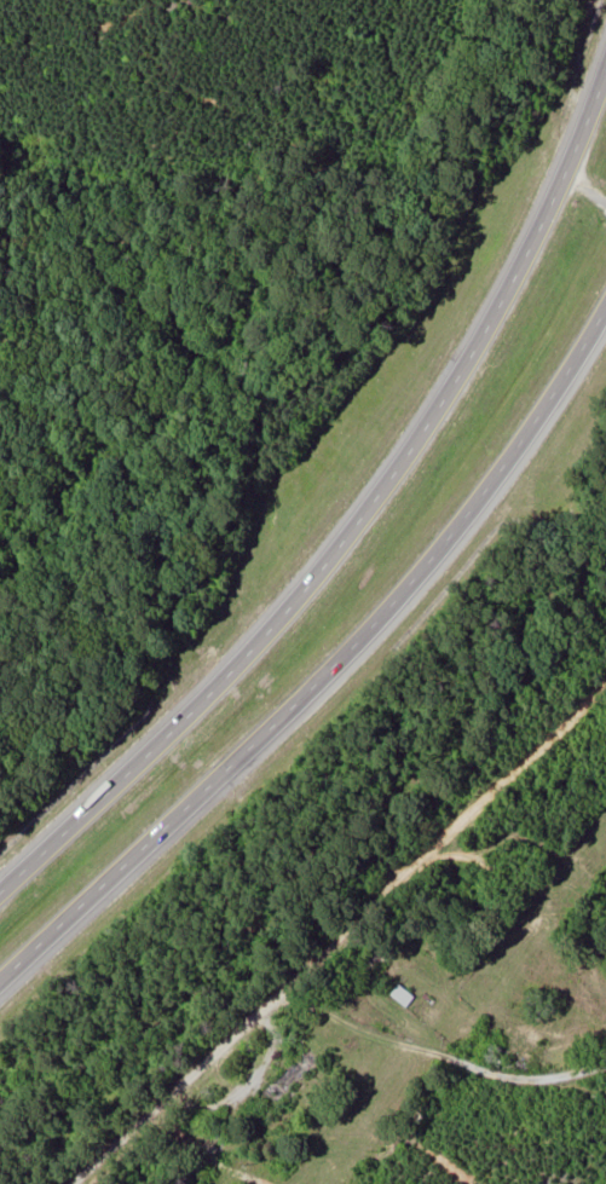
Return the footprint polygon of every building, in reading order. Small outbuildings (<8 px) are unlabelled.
[(407,1006),(414,998),(400,985),(393,994),(407,1006)] [(273,1111),(325,1065),(310,1048),(258,1094),(273,1111)]
